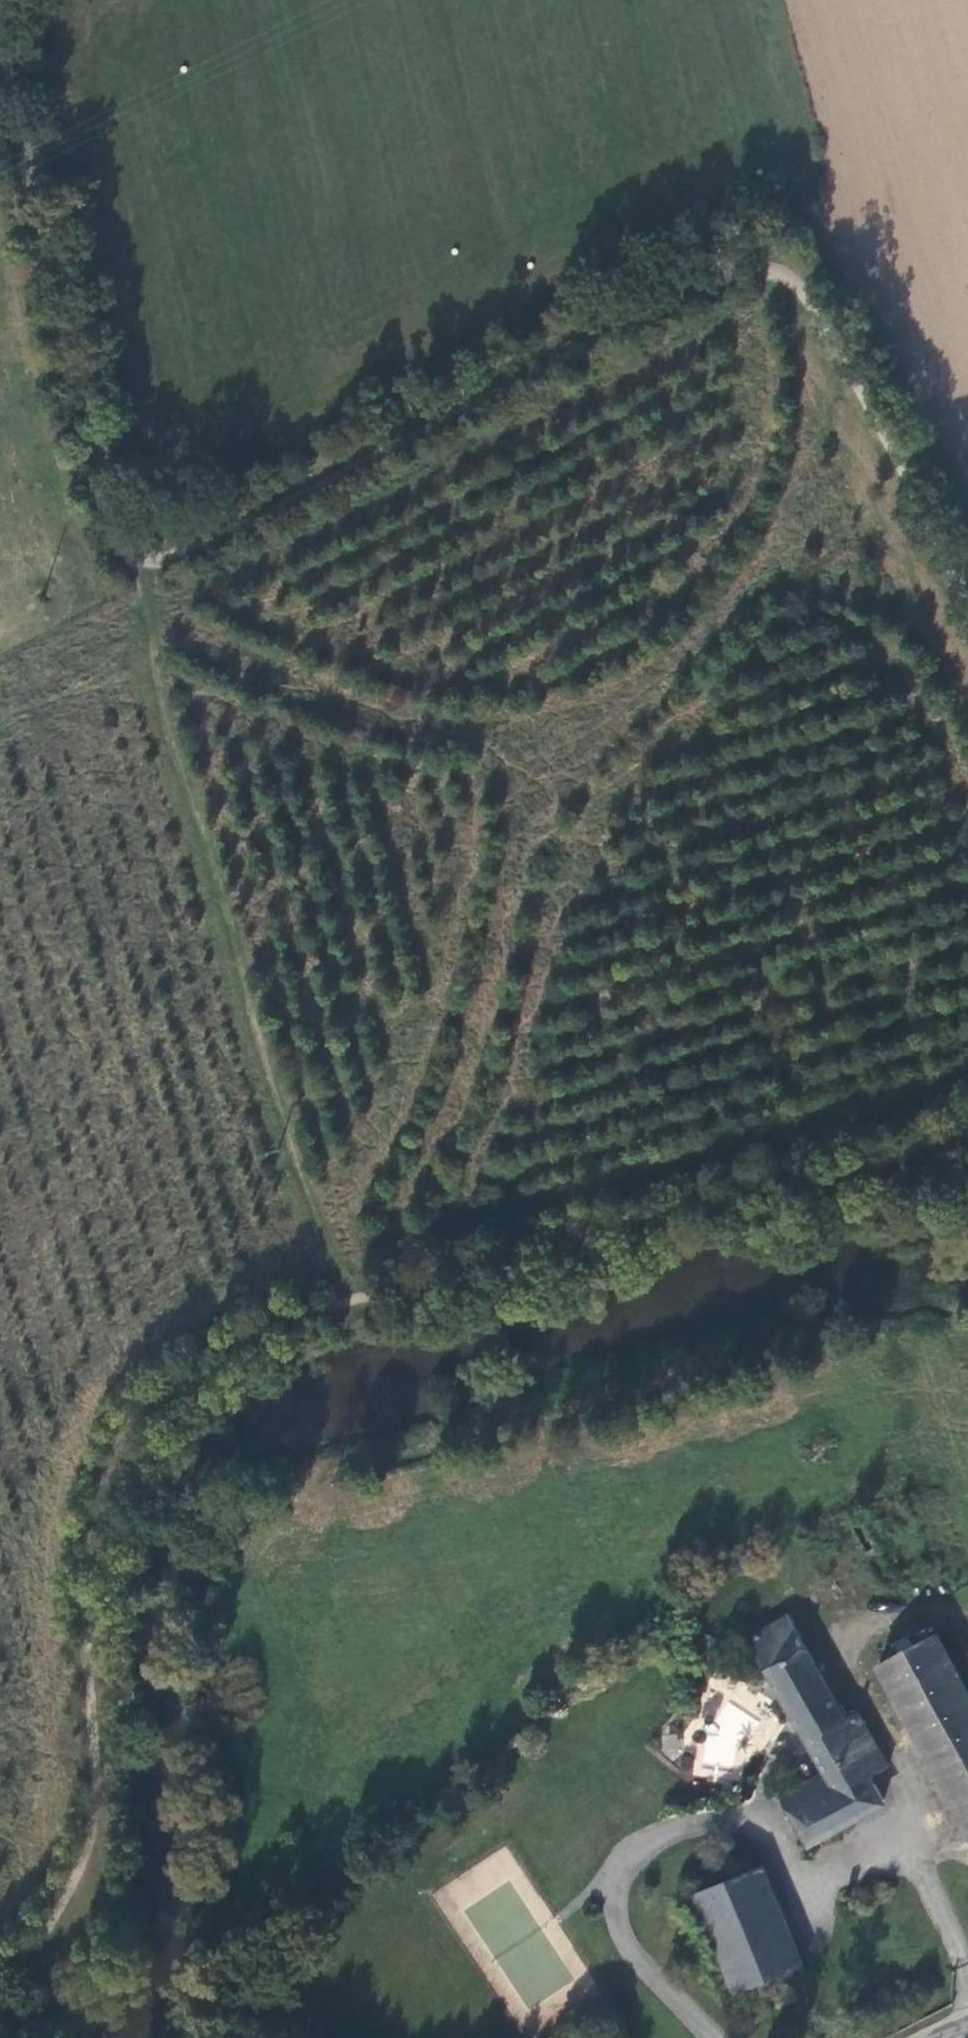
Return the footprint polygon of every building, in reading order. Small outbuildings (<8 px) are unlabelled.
[(789,1616),(748,1641),(823,1773),(784,1797),(809,1849),(880,1810),(885,1804),(872,1778),(888,1768),(857,1714),(847,1720),(789,1616)] [(937,1633),(878,1664),(967,1833),(967,1692),(937,1633)] [(762,1867),(694,1894),(736,1990),(803,1966),(762,1867)]
